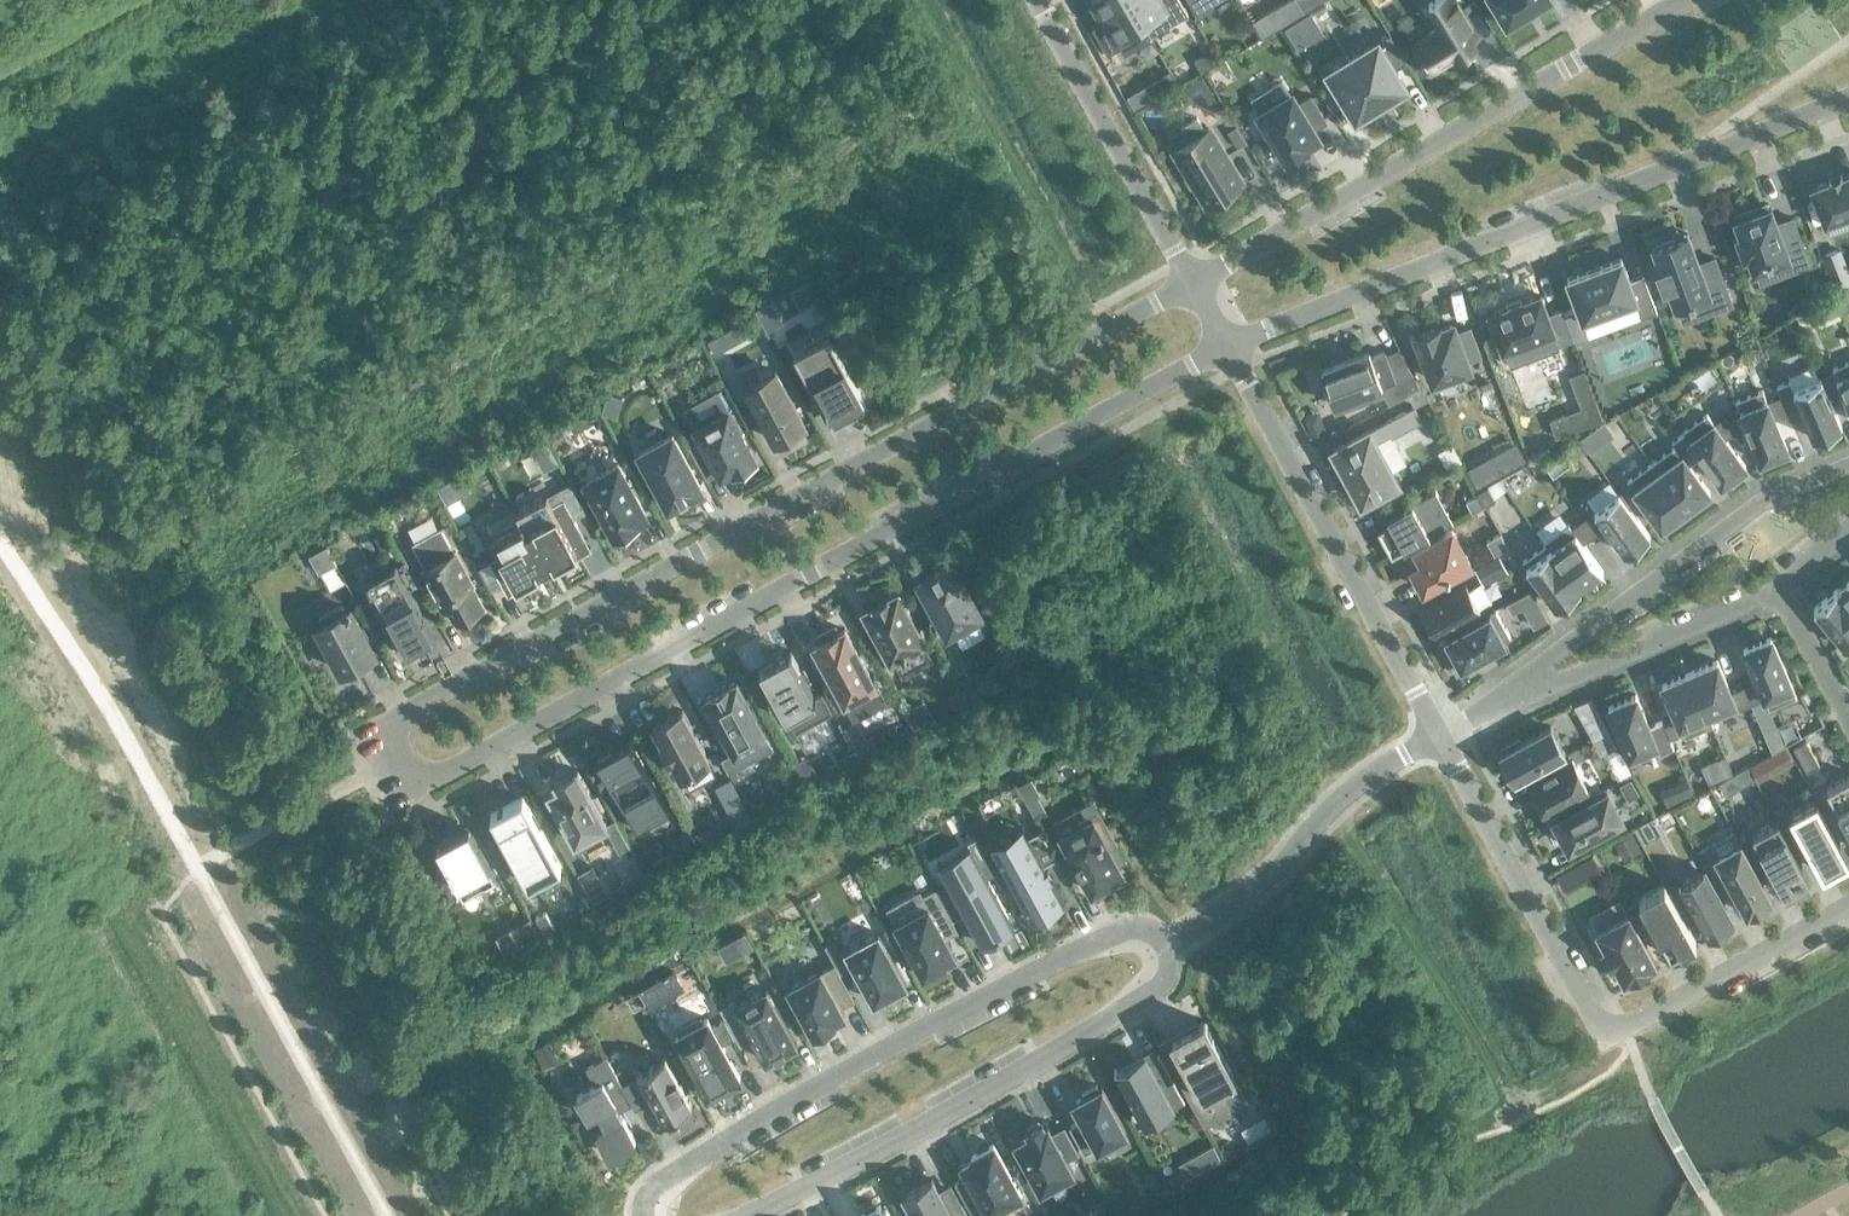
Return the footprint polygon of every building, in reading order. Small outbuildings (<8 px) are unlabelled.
[(1105,21),(1092,29),(1108,55),(1120,48),(1125,55),(1152,40),(1150,37),(1149,38),(1147,33),(1127,0),(1092,0),(1105,21)] [(1147,33),(1149,38),(1150,37),(1188,15),(1179,0),(1127,0),(1147,33)] [(1196,14),(1220,0),(1188,0),(1196,14)] [(1432,71),(1432,72),(1451,60),(1447,53),(1456,48),(1460,54),(1475,45),(1472,39),(1479,35),(1457,0),(1436,0),(1429,4),(1442,26),(1413,43),(1430,72),(1432,71)] [(1533,9),(1534,10),(1536,8),(1549,0),(1491,0),(1507,26),(1523,16),(1524,16),(1526,14),(1533,9)] [(1294,3),(1285,8),(1293,20),(1303,14),(1295,2),(1294,3)] [(1311,17),(1289,31),(1288,31),(1299,50),(1323,36),(1311,17)] [(1356,118),(1374,107),(1388,99),(1388,98),(1406,88),(1395,70),(1407,62),(1390,35),(1328,72),(1356,118)] [(1202,79),(1180,93),(1178,94),(1186,107),(1190,105),(1201,107),(1206,115),(1219,107),(1202,79)] [(1282,83),(1252,101),(1260,114),(1288,160),(1308,147),(1306,145),(1318,138),(1314,130),(1327,122),(1311,96),(1298,104),(1292,95),(1290,96),(1282,83)] [(1128,99),(1125,101),(1133,114),(1145,106),(1137,94),(1128,99)] [(1141,117),(1149,136),(1173,126),(1165,107),(1141,117)] [(1174,150),(1208,207),(1243,185),(1209,129),(1205,131),(1197,119),(1182,128),(1189,141),(1174,150)] [(1241,137),(1233,142),(1239,150),(1247,145),(1241,137)] [(1843,176),(1840,177),(1832,180),(1829,181),(1812,188),(1825,223),(1848,214),(1848,174),(1843,176)] [(1793,272),(1810,265),(1793,218),(1777,224),(1771,208),(1768,209),(1766,205),(1765,205),(1766,210),(1756,213),(1755,209),(1737,216),(1739,220),(1736,221),(1742,236),(1738,238),(1745,257),(1749,256),(1755,271),(1770,265),(1771,267),(1775,265),(1774,263),(1788,258),(1793,272)] [(1688,234),(1654,247),(1661,267),(1657,269),(1664,287),(1668,285),(1676,306),(1708,294),(1715,312),(1732,305),(1715,259),(1699,265),(1688,234)] [(1824,255),(1835,284),(1848,279),(1848,272),(1840,249),(1824,255)] [(1622,259),(1568,279),(1583,320),(1590,338),(1642,319),(1657,313),(1644,277),(1631,282),(1622,259)] [(1519,303),(1511,306),(1509,307),(1490,314),(1492,318),(1487,320),(1494,336),(1498,334),(1504,349),(1552,331),(1557,345),(1573,339),(1562,311),(1548,316),(1540,295),(1522,302),(1519,303)] [(758,309),(768,327),(780,321),(770,302),(758,309)] [(1469,368),(1467,362),(1481,356),(1471,328),(1456,333),(1453,325),(1440,330),(1439,327),(1417,336),(1434,381),(1469,368)] [(714,354),(729,346),(722,332),(706,340),(714,354)] [(829,335),(794,354),(830,419),(865,400),(829,335)] [(1369,353),(1322,371),(1335,406),(1382,388),(1387,402),(1419,385),(1400,350),(1386,355),(1385,353),(1371,358),(1369,353)] [(1821,379),(1829,397),(1842,391),(1848,408),(1848,363),(1834,369),(1835,373),(1821,379)] [(1790,380),(1776,385),(1777,387),(1780,394),(1780,396),(1788,414),(1801,408),(1814,439),(1842,428),(1829,397),(1821,379),(1820,379),(1814,366),(1789,377),(1790,380)] [(802,434),(799,429),(806,426),(776,370),(746,387),(759,410),(758,410),(759,412),(760,412),(762,416),(761,417),(763,418),(776,442),(782,438),(785,443),(802,434)] [(1570,375),(1576,392),(1590,387),(1584,370),(1570,375)] [(1762,389),(1737,400),(1740,406),(1737,407),(1740,413),(1760,462),(1788,450),(1775,419),(1788,414),(1780,396),(1780,394),(1770,399),(1768,394),(1765,396),(1762,389)] [(604,411),(605,411),(616,414),(621,398),(609,395),(604,411)] [(598,416),(593,408),(592,405),(582,411),(586,418),(591,419),(598,416)] [(1377,443),(1391,435),(1392,438),(1422,421),(1415,407),(1370,431),(1370,430),(1334,450),(1362,503),(1398,483),(1377,443)] [(703,441),(691,448),(707,477),(719,471),(722,475),(733,469),(734,471),(755,460),(728,411),(696,428),(703,441)] [(1686,431),(1684,432),(1684,433),(1690,441),(1702,457),(1722,484),(1746,466),(1726,439),(1737,431),(1726,415),(1718,421),(1715,417),(1711,419),(1707,414),(1685,430),(1686,431)] [(552,441),(554,440),(559,437),(560,432),(557,426),(547,432),(552,441)] [(539,430),(524,437),(543,472),(558,464),(539,430)] [(1678,444),(1652,463),(1656,469),(1659,473),(1686,510),(1710,493),(1690,465),(1702,457),(1690,441),(1684,433),(1675,440),(1678,444)] [(642,452),(640,454),(641,456),(651,474),(652,476),(657,485),(658,487),(668,505),(669,508),(671,506),(700,490),(700,491),(702,489),(701,487),(674,438),(673,435),(670,437),(671,437),(642,453),(642,452)] [(1631,485),(1619,493),(1630,509),(1642,501),(1662,528),(1686,510),(1659,473),(1656,469),(1652,463),(1630,479),(1633,483),(1631,485)] [(618,465),(587,483),(616,536),(637,525),(635,522),(646,516),(618,465)] [(1488,487),(1478,492),(1486,506),(1495,501),(1488,487)] [(1387,518),(1391,524),(1378,531),(1392,557),(1453,523),(1436,491),(1387,518)] [(1619,493),(1583,520),(1594,535),(1606,527),(1626,554),(1650,536),(1630,509),(1619,493)] [(1476,494),(1467,499),(1466,500),(1473,512),(1483,507),(1476,494)] [(547,497),(517,513),(547,567),(555,562),(556,563),(558,562),(561,566),(577,557),(574,553),(577,552),(575,547),(586,541),(564,501),(553,507),(547,497)] [(538,572),(547,567),(517,513),(516,513),(521,522),(492,537),(502,557),(491,563),(504,586),(515,580),(518,584),(520,583),(522,587),(539,578),(536,574),(539,573),(538,572)] [(1552,551),(1552,552),(1579,589),(1579,588),(1603,571),(1583,544),(1594,535),(1583,520),(1571,528),(1575,534),(1552,551)] [(1373,522),(1359,529),(1366,545),(1381,538),(1373,522)] [(441,529),(414,544),(426,568),(425,569),(443,600),(444,600),(457,623),(484,608),(471,585),(473,584),(455,552),(454,553),(441,529)] [(1423,564),(1413,570),(1424,590),(1471,565),(1452,531),(1416,550),(1423,564)] [(1498,533),(1487,540),(1494,552),(1505,545),(1498,533)] [(470,557),(485,548),(478,536),(463,544),(470,557)] [(314,553),(322,568),(333,562),(325,548),(314,553)] [(1508,549),(1501,553),(1504,559),(1511,555),(1508,549)] [(1551,549),(1527,567),(1557,608),(1580,591),(1581,590),(1579,588),(1579,589),(1552,552),(1552,551),(1551,549)] [(1498,556),(1477,567),(1475,568),(1484,583),(1506,571),(1498,556)] [(922,580),(919,582),(929,600),(928,600),(930,603),(931,603),(935,611),(934,611),(936,614),(947,634),(951,632),(951,633),(953,632),(962,648),(986,635),(977,619),(978,618),(981,616),(977,608),(978,608),(976,604),(975,605),(973,600),(969,591),(968,592),(966,587),(961,578),(961,579),(959,574),(957,570),(953,563),(949,565),(946,566),(946,567),(942,569),(941,569),(938,571),(933,574),(933,573),(929,575),(930,576),(925,578),(922,579),(922,580)] [(366,581),(372,591),(375,590),(390,617),(384,620),(402,653),(434,635),(396,565),(366,581)] [(1838,592),(1848,606),(1848,583),(1838,592)] [(1466,586),(1421,611),(1436,638),(1481,613),(1478,608),(1491,601),(1481,584),(1469,591),(1466,586)] [(1814,609),(1848,652),(1848,606),(1838,592),(1837,590),(1814,609)] [(874,606),(865,611),(891,658),(892,658),(902,676),(932,660),(922,641),(923,641),(898,594),(889,599),(888,598),(874,606)] [(331,659),(334,657),(343,672),(361,661),(362,662),(372,657),(371,656),(375,654),(350,609),(345,612),(343,606),(320,619),(323,624),(318,627),(326,641),(323,643),(331,659)] [(1542,611),(1528,619),(1534,630),(1548,622),(1542,611)] [(1506,644),(1504,641),(1511,638),(1496,612),(1439,643),(1457,676),(1476,666),(1474,661),(1506,644)] [(818,637),(821,643),(815,646),(855,719),(884,702),(845,630),(839,633),(835,627),(818,637)] [(1751,704),(1792,687),(1771,638),(1743,650),(1757,681),(1744,687),(1751,704)] [(823,696),(817,700),(790,652),(760,668),(796,733),(832,713),(823,696)] [(1690,673),(1708,715),(1735,704),(1737,710),(1751,704),(1744,687),(1731,692),(1717,661),(1690,673)] [(1708,715),(1690,673),(1662,685),(1675,716),(1662,721),(1670,739),(1684,733),(1681,727),(1708,715)] [(737,681),(705,698),(735,754),(767,736),(737,681)] [(697,685),(686,689),(695,710),(706,706),(697,685)] [(976,685),(965,690),(965,691),(972,705),(983,699),(976,685)] [(1636,696),(1608,708),(1629,757),(1670,739),(1662,721),(1649,727),(1636,696)] [(924,703),(908,712),(907,712),(916,729),(933,720),(924,703)] [(682,711),(654,726),(663,744),(661,746),(671,763),(673,762),(681,777),(710,762),(682,711)] [(1602,720),(1587,728),(1593,740),(1608,731),(1602,720)] [(1777,726),(1776,727),(1765,732),(1773,750),(1785,744),(1777,726)] [(1520,738),(1502,748),(1504,752),(1500,755),(1514,781),(1565,753),(1551,727),(1523,742),(1520,738)] [(871,737),(870,737),(856,745),(864,759),(879,751),(871,737)] [(630,739),(598,757),(638,831),(670,813),(630,739)] [(1794,747),(1808,772),(1820,765),(1807,740),(1794,747)] [(1751,766),(1758,779),(1767,774),(1768,769),(1763,760),(1751,766)] [(1590,793),(1572,761),(1528,785),(1546,818),(1590,793)] [(813,767),(801,774),(806,782),(817,775),(813,767)] [(1748,768),(1739,772),(1737,773),(1744,786),(1754,780),(1748,768)] [(556,791),(550,795),(553,800),(552,801),(576,843),(605,827),(618,852),(627,847),(614,822),(608,826),(578,771),(555,783),(559,789),(555,791),(556,791)] [(1827,789),(1848,830),(1848,776),(1827,789)] [(1032,780),(1021,787),(1020,787),(1038,817),(1047,812),(1038,797),(1041,796),(1032,780)] [(1630,781),(1622,785),(1621,785),(1629,799),(1637,795),(1630,781)] [(1686,781),(1676,785),(1675,785),(1681,798),(1691,794),(1686,781)] [(738,793),(729,798),(724,801),(738,825),(751,817),(738,793)] [(1607,794),(1556,822),(1570,847),(1621,819),(1607,794)] [(523,798),(491,815),(529,885),(561,868),(523,798)] [(1848,859),(1816,800),(1791,814),(1823,873),(1848,859)] [(1061,835),(1092,893),(1113,881),(1110,876),(1121,870),(1110,848),(1118,843),(1106,822),(1098,827),(1093,818),(1061,835)] [(1778,821),(1753,835),(1785,894),(1810,880),(1778,821)] [(470,827),(437,845),(464,893),(496,876),(470,827)] [(1064,903),(1044,866),(1057,859),(1042,831),(1029,837),(1028,836),(1025,837),(1026,839),(999,854),(998,852),(996,853),(997,855),(1011,881),(1032,920),(1035,919),(1032,914),(1059,899),(1062,904),(1064,903)] [(685,834),(669,843),(668,843),(675,855),(692,846),(685,834)] [(1632,835),(1614,845),(1622,859),(1640,849),(1632,835)] [(1714,878),(1724,872),(1747,915),(1772,901),(1741,844),(1717,857),(1710,844),(1699,850),(1714,878)] [(982,854),(976,858),(985,873),(991,870),(982,854)] [(1011,881),(997,855),(989,859),(1003,885),(1011,881)] [(976,858),(975,856),(943,874),(982,945),(1014,927),(985,873),(976,858)] [(1593,857),(1574,867),(1581,880),(1599,869),(1593,857)] [(1704,872),(1668,892),(1682,917),(1695,910),(1709,936),(1732,923),(1704,872)] [(1665,885),(1639,899),(1670,957),(1696,943),(1682,917),(1668,892),(1665,885)] [(920,893),(888,911),(896,925),(924,976),(945,964),(944,962),(954,956),(945,939),(957,932),(943,905),(935,892),(923,898),(920,893)] [(1620,900),(1590,916),(1598,930),(1597,931),(1606,948),(1603,950),(1612,967),(1615,965),(1624,982),(1656,964),(1629,913),(1627,914),(1620,900)] [(545,915),(536,919),(536,920),(543,933),(552,928),(545,915)] [(527,921),(498,937),(495,939),(504,953),(535,936),(527,921)] [(855,965),(875,1002),(907,985),(879,934),(849,950),(842,938),(826,946),(841,973),(843,972),(842,970),(852,964),(853,966),(855,965)] [(737,939),(745,953),(752,949),(744,935),(737,939)] [(814,1036),(835,1024),(834,1022),(845,1016),(840,1008),(854,1001),(835,966),(821,973),(820,971),(789,989),(814,1036)] [(640,989),(650,1008),(684,989),(674,971),(640,989)] [(796,1043),(767,990),(738,1006),(735,1001),(720,1009),(736,1037),(749,1030),(765,1059),(765,1060),(766,1062),(769,1061),(769,1060),(776,1056),(776,1057),(788,1050),(795,1046),(798,1045),(796,1043)] [(701,1082),(708,1096),(718,1091),(721,1090),(720,1089),(728,1085),(729,1085),(731,1084),(740,1078),(722,1044),(734,1037),(725,1020),(713,1027),(708,1019),(704,1021),(701,1017),(678,1030),(680,1034),(676,1036),(691,1065),(689,1067),(698,1083),(701,1082)] [(1197,1026),(1173,1039),(1188,1067),(1175,1074),(1204,1127),(1234,1110),(1249,1102),(1235,1077),(1205,1022),(1198,1025),(1197,1023),(1195,1024),(1197,1026)] [(549,1040),(534,1048),(546,1069),(560,1061),(549,1040)] [(1135,1062),(1115,1072),(1143,1123),(1184,1100),(1159,1056),(1138,1067),(1135,1062)] [(615,1103),(626,1097),(631,1105),(632,1104),(622,1086),(607,1058),(587,1068),(597,1085),(577,1096),(589,1117),(598,1112),(607,1129),(598,1134),(610,1155),(636,1141),(615,1103)] [(622,1086),(632,1104),(635,1110),(652,1101),(664,1122),(676,1115),(677,1117),(681,1114),(680,1113),(692,1106),(666,1058),(638,1074),(639,1076),(622,1086)] [(1073,1104),(1082,1121),(1069,1128),(1084,1155),(1097,1148),(1098,1149),(1127,1134),(1102,1088),(1099,1089),(1097,1085),(1082,1093),(1084,1097),(1073,1104)] [(1255,1124),(1255,1125),(1262,1138),(1274,1132),(1267,1118),(1255,1124)] [(1073,1173),(1066,1160),(1079,1153),(1065,1128),(1052,1134),(1048,1126),(1045,1127),(1042,1122),(1027,1131),(1030,1136),(1015,1144),(1041,1190),(1073,1173)] [(968,1176),(955,1183),(970,1210),(982,1203),(988,1214),(1022,1195),(994,1144),(972,1156),(973,1159),(962,1165),(968,1176)] [(1202,1153),(1202,1154),(1210,1167),(1221,1161),(1213,1147),(1202,1153)] [(904,1195),(916,1215),(967,1215),(954,1192),(942,1199),(932,1180),(904,1195)] [(887,1209),(883,1211),(880,1206),(862,1215),(891,1215),(887,1209)]
